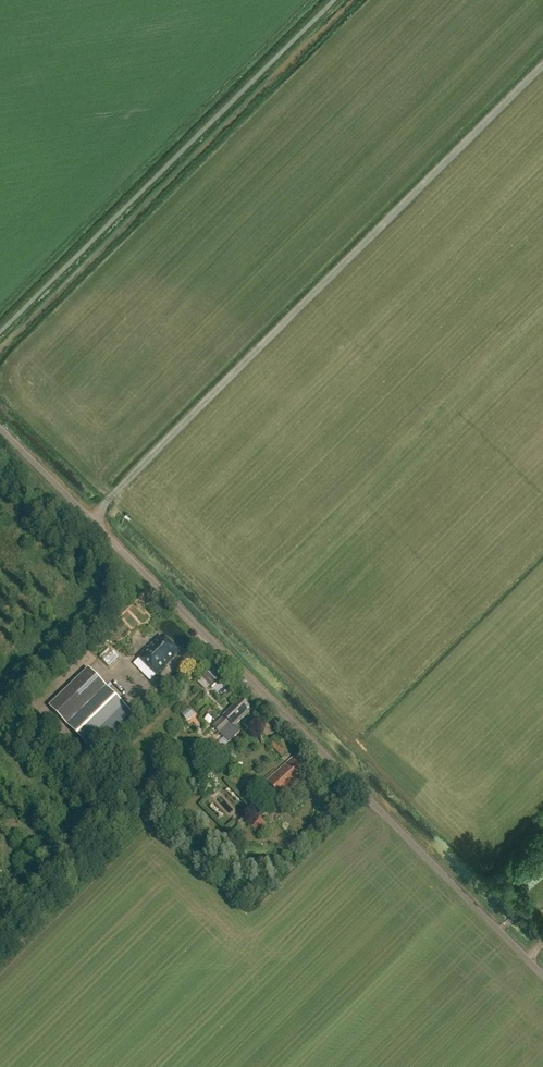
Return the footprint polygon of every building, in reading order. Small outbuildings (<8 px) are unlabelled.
[(178,654),(163,638),(154,646),(153,644),(139,658),(158,677),(167,668),(165,666),(178,654)] [(213,688),(218,683),(216,682),(221,677),(213,669),(203,678),(213,688)] [(95,755),(135,716),(90,670),(50,708),(95,755)] [(240,733),(235,727),(249,712),(247,710),(249,708),(242,701),(236,708),(235,707),(213,728),(229,744),(240,733)] [(187,720),(193,715),(189,710),(183,716),(187,720)] [(270,743),(284,759),(293,751),(286,744),(284,745),(277,737),(270,743)] [(300,776),(309,768),(300,758),(297,761),(294,758),(267,782),(282,798),(297,784),(296,783),(302,778),(300,776)] [(249,823),(261,837),(270,829),(258,816),(249,823)]
